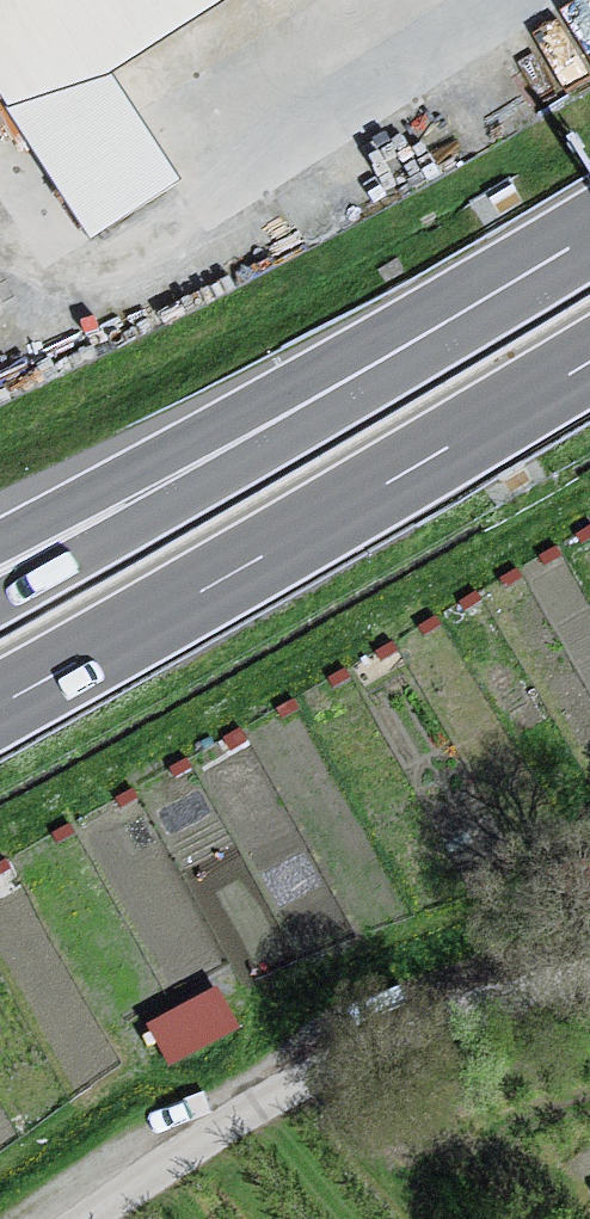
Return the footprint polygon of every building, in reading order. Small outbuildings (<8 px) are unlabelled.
[(38,282),(167,202),(94,87),(234,0),(0,0),(0,222),(38,282)] [(232,1024),(214,990),(151,1023),(170,1058),(232,1024)]
